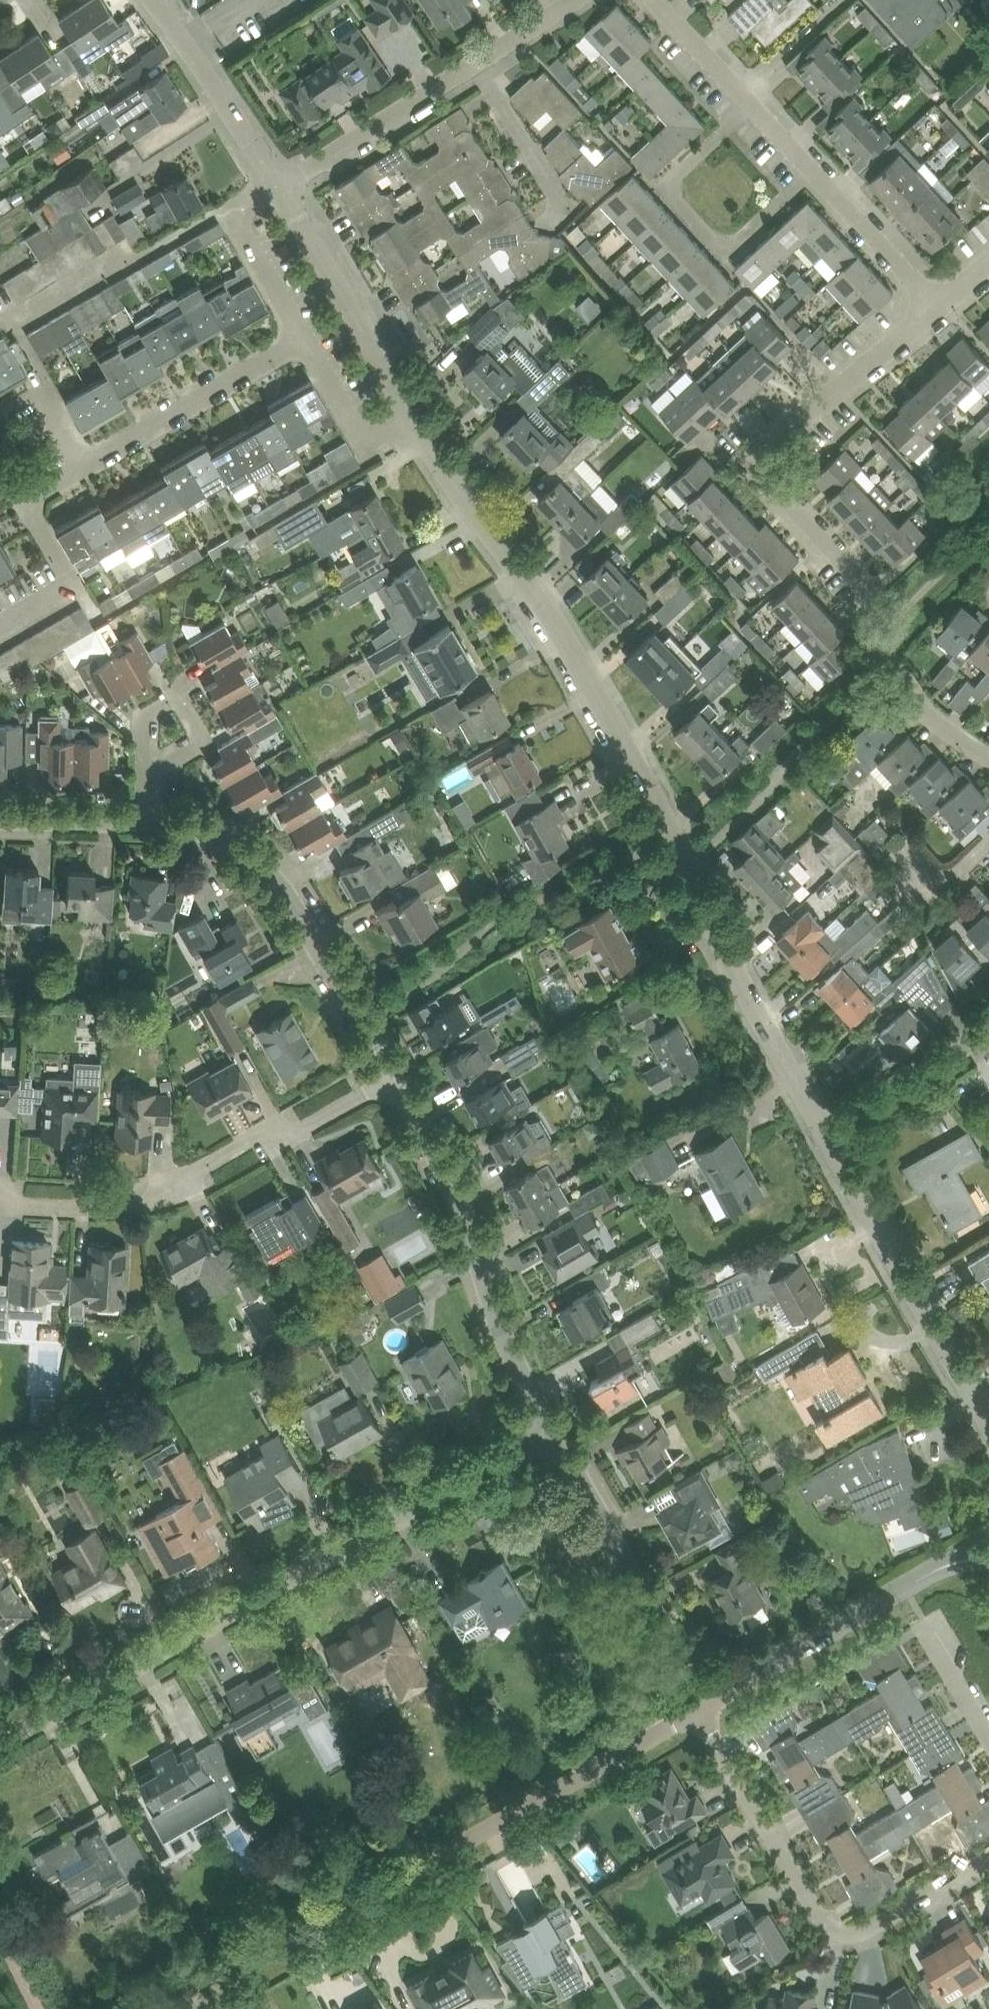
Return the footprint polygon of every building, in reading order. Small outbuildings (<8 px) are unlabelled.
[(79,6),(99,36),(108,49),(135,31),(126,17),(118,22),(104,0),(87,0),(79,6)] [(393,29),(416,14),(407,0),(374,0),(393,29)] [(429,9),(440,26),(454,17),(457,22),(473,12),(465,0),(423,0),(429,9)] [(734,8),(735,9),(744,0),(726,0),(734,8)] [(729,13),(740,25),(746,31),(751,26),(767,45),(782,31),(814,1),(813,0),(789,0),(791,2),(782,10),(773,0),(744,0),(735,9),(734,8),(729,13)] [(913,45),(963,0),(871,0),(913,45)] [(586,32),(603,51),(635,21),(618,2),(586,32)] [(858,13),(873,29),(881,21),(867,5),(858,13)] [(80,48),(99,36),(79,6),(59,19),(73,40),(63,46),(77,68),(82,76),(94,68),(88,60),(80,48)] [(653,40),(635,21),(603,51),(621,70),(640,52),(653,40)] [(896,36),(881,21),(873,29),(887,44),(896,36)] [(302,77),(281,91),(288,101),(304,124),(324,110),(322,106),(340,94),(343,99),(359,89),(355,84),(385,64),(359,25),(339,39),(345,48),(324,62),(318,54),(303,64),(309,73),(306,74),(308,78),(304,81),(302,77)] [(39,32),(19,45),(47,88),(77,68),(63,46),(53,53),(39,32)] [(810,86),(841,58),(831,46),(834,43),(826,34),(822,37),(819,34),(805,47),(812,55),(799,67),(808,77),(805,80),(810,86)] [(19,45),(0,58),(0,60),(13,79),(0,88),(0,90),(13,110),(47,88),(19,45)] [(673,88),(640,52),(621,70),(654,106),(673,88)] [(902,60),(916,76),(925,68),(911,52),(902,60)] [(149,68),(142,57),(122,71),(129,81),(149,68)] [(852,69),(841,58),(810,86),(816,92),(819,89),(828,99),(842,87),(848,94),(850,93),(850,94),(852,92),(863,82),(860,78),(864,75),(855,66),(852,69)] [(132,115),(150,103),(177,86),(165,68),(139,86),(140,88),(109,107),(109,108),(119,122),(132,114),(132,115)] [(940,83),(925,68),(916,76),(931,92),(940,83)] [(521,92),(514,99),(534,121),(548,108),(565,127),(564,128),(584,110),(559,84),(546,69),(536,78),(533,74),(518,88),(521,92)] [(567,85),(577,75),(571,69),(561,78),(567,85)] [(583,82),(577,75),(567,85),(573,91),(583,82)] [(979,79),(967,90),(973,96),(984,85),(979,79)] [(188,103),(177,86),(150,103),(154,109),(140,118),(138,116),(121,126),(131,140),(188,103)] [(707,124),(673,88),(654,106),(670,123),(687,142),(707,124)] [(34,111),(27,101),(13,110),(0,90),(0,134),(34,111)] [(961,107),(973,96),(967,90),(955,101),(961,107)] [(839,147),(870,117),(860,107),(864,104),(852,92),(850,94),(850,93),(848,94),(833,108),(841,116),(828,128),(837,138),(834,141),(839,147)] [(593,93),(584,102),(590,109),(600,100),(593,93)] [(78,120),(82,126),(109,108),(109,107),(103,98),(76,116),(78,119),(78,120)] [(629,102),(622,108),(631,118),(638,111),(629,102)] [(420,162),(414,161),(404,167),(415,184),(481,142),(472,129),(466,128),(469,117),(462,106),(426,128),(431,136),(437,137),(441,144),(440,150),(420,162)] [(631,118),(622,108),(616,114),(624,124),(631,118)] [(870,117),(839,147),(845,153),(850,149),(859,159),(872,147),(880,155),(893,143),(890,139),(893,136),(885,127),(881,130),(870,117)] [(943,123),(954,135),(955,135),(961,130),(949,117),(943,123)] [(651,175),(687,142),(670,123),(634,156),(638,160),(651,175)] [(551,140),(545,145),(550,150),(546,153),(555,162),(577,142),(564,128),(551,140)] [(971,141),(961,130),(955,135),(965,147),(971,141)] [(988,148),(988,131),(981,139),(988,148)] [(908,159),(916,152),(901,136),(893,143),(880,155),(875,159),(884,168),(868,182),(876,190),(880,186),(889,195),(917,169),(908,159)] [(580,142),(596,158),(604,150),(597,143),(593,147),(584,138),(580,142)] [(961,146),(954,138),(941,149),(949,158),(961,146)] [(490,156),(481,142),(415,184),(426,202),(436,195),(437,189),(457,177),(463,178),(467,185),(466,190),(465,191),(470,198),(506,175),(500,164),(488,162),(490,156)] [(577,142),(555,162),(563,171),(570,178),(567,181),(581,196),(584,193),(593,202),(607,189),(634,164),(617,146),(598,164),(585,150),(577,142)] [(392,199),(397,196),(393,188),(388,192),(387,192),(381,191),(377,184),(378,178),(398,166),(404,167),(414,161),(403,143),(337,185),(346,199),(352,201),(350,212),(356,222),(392,199)] [(144,160),(134,145),(109,161),(119,176),(144,160)] [(10,164),(0,148),(0,171),(10,164)] [(946,160),(939,152),(928,162),(936,171),(943,165),(942,164),(946,160)] [(976,164),(988,178),(988,160),(985,156),(976,164)] [(900,216),(933,186),(932,185),(939,177),(925,162),(917,169),(889,195),(897,204),(893,208),(900,216)] [(976,164),(967,172),(988,195),(988,178),(976,164)] [(95,165),(45,197),(58,217),(42,227),(25,237),(39,260),(44,256),(54,250),(64,244),(74,238),(84,232),(92,226),(79,204),(108,185),(95,165)] [(600,203),(618,221),(650,192),(632,173),(600,203)] [(201,201),(186,174),(162,188),(163,190),(150,197),(165,222),(201,201)] [(513,185),(506,175),(470,198),(474,205),(475,205),(481,206),(485,213),(484,218),(464,231),(458,230),(448,236),(459,253),(525,211),(516,198),(510,196),(513,185)] [(941,181),(934,188),(950,205),(957,198),(941,181)] [(138,182),(112,197),(121,213),(147,198),(138,182)] [(920,229),(948,203),(934,188),(933,186),(900,216),(907,224),(911,220),(920,229)] [(667,211),(650,192),(618,221),(635,240),(667,211)] [(381,254),(447,212),(436,195),(426,202),(425,207),(405,220),(399,219),(395,212),(396,206),(397,206),(402,203),(397,196),(392,199),(356,222),(363,232),(374,235),(373,241),(381,254)] [(58,217),(45,197),(44,198),(45,200),(31,209),(42,227),(58,217)] [(799,244),(827,219),(809,199),(772,233),(790,252),(799,244)] [(950,205),(948,203),(920,229),(928,238),(924,242),(931,250),(964,220),(950,205)] [(534,225),(525,211),(459,253),(470,270),(480,264),(482,258),(501,246),(507,247),(511,253),(510,259),(509,259),(520,277),(548,260),(549,255),(549,254),(553,235),(532,231),(534,225)] [(684,230),(667,211),(635,240),(653,259),(684,230)] [(447,212),(381,254),(390,268),(396,269),(394,281),(400,291),(436,268),(431,261),(425,260),(421,253),(422,247),(442,235),(448,236),(458,230),(447,212)] [(114,213),(104,219),(117,241),(127,235),(114,213)] [(144,235),(132,215),(121,222),(133,241),(144,235)] [(117,241),(104,219),(94,226),(107,247),(117,241)] [(859,254),(827,219),(799,244),(815,261),(824,253),(840,271),(859,254)] [(198,233),(204,243),(205,244),(226,232),(219,221),(198,233)] [(567,230),(576,240),(587,231),(578,221),(567,230)] [(94,226),(92,226),(84,232),(97,253),(107,247),(94,226)] [(702,249),(684,230),(653,259),(670,278),(702,249)] [(97,253),(84,232),(74,238),(87,260),(97,253)] [(204,243),(198,233),(184,241),(190,251),(204,243)] [(753,286),(790,252),(772,233),(736,266),(753,286)] [(553,235),(549,254),(557,255),(558,256),(570,245),(562,236),(553,235)] [(584,252),(595,243),(589,236),(578,245),(584,252)] [(87,260),(74,238),(64,244),(77,266),(87,260)] [(601,250),(595,243),(584,252),(590,259),(601,250)] [(77,266),(64,244),(54,250),(68,272),(77,266)] [(719,268),(702,249),(670,278),(687,297),(719,268)] [(68,272),(54,250),(44,256),(58,278),(68,272)] [(169,250),(155,258),(161,267),(174,259),(169,250)] [(603,253),(595,261),(609,277),(617,270),(603,253)] [(876,272),(859,254),(840,271),(827,282),(844,301),(876,272)] [(44,256),(39,260),(35,263),(48,284),(58,278),(44,256)] [(161,267),(155,258),(142,266),(147,276),(161,267)] [(244,262),(235,268),(237,274),(224,279),(226,282),(228,284),(249,320),(270,308),(244,262)] [(48,284),(35,263),(25,269),(38,290),(48,284)] [(480,264),(470,270),(469,276),(449,289),(443,288),(439,281),(440,275),(441,275),(436,268),(400,291),(407,301),(418,304),(417,310),(426,324),(442,313),(492,281),(480,264)] [(737,286),(719,268),(687,297),(705,316),(737,286)] [(796,268),(786,277),(792,284),(802,274),(796,268)] [(38,290),(25,269),(15,275),(28,296),(38,290)] [(894,292),(876,272),(844,301),(862,321),(894,292)] [(808,281),(802,274),(792,284),(798,290),(808,281)] [(28,296),(15,275),(5,281),(18,302),(28,296)] [(127,275),(114,283),(119,293),(133,285),(127,275)] [(618,290),(627,282),(622,275),(612,284),(618,290)] [(226,282),(224,279),(202,291),(205,295),(206,294),(207,297),(210,302),(209,302),(222,324),(221,324),(226,333),(249,320),(226,282)] [(502,297),(492,281),(482,288),(492,303),(502,297)] [(634,289),(627,282),(618,290),(624,297),(634,289)] [(126,304),(119,293),(114,283),(103,289),(115,311),(126,304)] [(210,302),(207,297),(206,294),(205,295),(198,284),(177,297),(183,307),(184,307),(201,336),(221,324),(222,324),(209,302),(210,302)] [(115,311),(103,289),(92,296),(104,317),(115,311)] [(799,299),(793,292),(775,309),(782,316),(799,299)] [(104,317),(92,296),(81,302),(93,323),(104,317)] [(201,336),(184,307),(183,307),(177,297),(176,296),(155,308),(156,310),(162,320),(163,319),(179,348),(201,336)] [(93,323),(81,302),(70,308),(82,330),(93,323)] [(736,304),(728,312),(734,318),(742,310),(736,304)] [(493,347),(510,330),(498,318),(503,314),(494,305),(473,326),(493,347)] [(82,330),(70,308),(59,314),(72,336),(82,330)] [(179,348),(163,319),(162,320),(156,310),(135,323),(139,330),(140,330),(157,361),(158,361),(179,348)] [(734,318),(728,312),(719,320),(725,326),(734,318)] [(651,328),(661,319),(655,313),(645,322),(651,328)] [(72,336),(59,314),(49,320),(61,342),(72,336)] [(765,314),(748,331),(777,361),(794,345),(765,314)] [(667,327),(661,319),(651,328),(657,335),(667,327)] [(61,342),(49,320),(38,327),(51,348),(61,342)] [(980,329),(988,339),(988,320),(980,329)] [(804,339),(814,330),(808,323),(799,332),(804,339)] [(51,348),(38,327),(28,333),(40,354),(51,348)] [(164,370),(158,361),(157,361),(140,330),(139,330),(118,343),(120,347),(121,346),(142,382),(164,370)] [(820,336),(814,330),(804,339),(810,345),(820,336)] [(0,335),(0,373),(7,385),(27,373),(20,361),(28,356),(18,338),(10,343),(4,333),(0,335)] [(710,340),(704,334),(695,343),(700,349),(710,340)] [(952,359),(953,358),(977,384),(988,372),(988,362),(965,336),(947,354),(952,359)] [(777,361),(755,338),(738,354),(762,381),(780,364),(777,361)] [(120,347),(118,343),(97,356),(103,366),(108,374),(120,395),(121,394),(142,382),(121,346),(120,347)] [(691,358),(700,349),(695,343),(686,352),(691,358)] [(731,347),(713,363),(721,371),(745,397),(752,390),(755,393),(764,385),(761,382),(762,381),(738,354),(731,347)] [(513,381),(524,393),(538,380),(510,351),(499,361),(488,349),(465,371),(493,400),(497,396),(498,398),(501,395),(500,393),(513,381)] [(953,358),(952,359),(935,374),(958,399),(975,383),(976,385),(977,384),(953,358)] [(560,359),(551,368),(547,372),(524,393),(519,398),(531,410),(571,372),(560,359)] [(668,368),(660,376),(666,382),(674,374),(668,368)] [(745,397),(721,371),(703,387),(725,410),(728,413),(745,397)] [(126,403),(121,394),(120,395),(108,374),(87,386),(104,416),(126,403)] [(958,399),(935,374),(918,390),(941,415),(958,399)] [(660,376),(651,384),(658,390),(666,382),(660,376)] [(311,378),(289,391),(307,421),(329,408),(311,378)] [(707,426),(725,410),(696,380),(679,396),(707,426)] [(104,416),(87,386),(66,398),(83,428),(104,416)] [(941,415),(918,390),(901,407),(904,410),(931,439),(932,438),(925,430),(941,415)] [(314,433),(307,421),(289,391),(267,404),(272,412),(273,412),(285,434),(292,445),(314,433)] [(707,426),(679,396),(661,412),(690,443),(707,426)] [(931,439),(904,410),(887,427),(915,457),(934,440),(932,438),(931,439)] [(273,412),(272,412),(252,425),(275,464),(274,464),(276,467),(297,454),(292,445),(285,434),(273,412)] [(564,431),(552,443),(525,414),(502,435),(529,464),(538,455),(550,468),(564,455),(576,444),(564,431)] [(275,464),(252,425),(230,437),(253,476),(274,464),(275,464)] [(564,455),(574,466),(603,438),(594,427),(576,444),(564,455)] [(982,439),(976,433),(967,442),(973,448),(982,439)] [(874,442),(880,449),(886,443),(880,436),(874,442)] [(253,476),(230,437),(210,449),(210,450),(222,470),(221,471),(227,480),(226,481),(231,490),(253,476)] [(210,450),(210,449),(205,440),(183,453),(206,492),(226,481),(227,480),(221,471),(222,470),(210,450)] [(958,450),(964,457),(973,448),(967,442),(958,450)] [(889,458),(895,452),(886,443),(880,449),(889,458)] [(860,467),(862,468),(864,466),(847,447),(815,477),(831,494),(860,467)] [(206,492),(183,453),(161,466),(167,475),(179,496),(184,504),(205,493),(206,492)] [(354,453),(338,462),(334,455),(328,458),(339,476),(360,463),(354,453)] [(944,466),(952,458),(947,453),(939,460),(944,466)] [(690,502),(691,501),(690,501),(715,478),(721,473),(703,454),(673,483),(690,502)] [(339,476),(328,458),(321,462),(326,470),(312,479),(317,488),(339,476)] [(559,521),(591,491),(597,486),(577,465),(540,500),(559,521)] [(877,484),(862,468),(860,467),(831,494),(832,495),(828,498),(844,515),(877,484)] [(918,476),(909,467),(896,479),(905,488),(918,476)] [(167,475),(145,487),(163,517),(184,504),(179,496),(167,475)] [(927,486),(918,476),(905,488),(911,494),(917,489),(921,493),(927,486)] [(730,494),(715,478),(690,501),(691,501),(706,517),(730,494)] [(303,496),(317,488),(312,479),(311,479),(298,487),(303,496)] [(860,532),(885,509),(884,508),(893,500),(877,484),(844,515),(860,532)] [(163,517),(145,487),(124,500),(149,542),(170,530),(163,517)] [(328,520),(322,524),(336,548),(347,541),(350,540),(349,539),(390,516),(376,491),(351,505),(350,506),(350,507),(336,515),(328,520)] [(579,542),(599,522),(611,534),(630,516),(643,504),(633,493),(611,513),(591,491),(559,521),(579,542)] [(941,501),(934,493),(927,499),(935,507),(941,501)] [(746,511),(730,494),(706,517),(721,534),(746,511)] [(283,496),(269,503),(275,513),(288,505),(283,496)] [(315,498),(273,524),(279,535),(286,547),(307,533),(322,524),(328,520),(315,498)] [(149,542),(124,500),(104,512),(116,532),(115,533),(121,543),(128,555),(149,542)] [(116,532),(104,512),(99,503),(77,516),(100,556),(121,543),(115,533),(116,532)] [(275,513),(269,503),(255,512),(261,521),(275,513)] [(668,504),(660,512),(669,521),(677,514),(668,504)] [(901,526),(885,509),(860,532),(877,549),(880,546),(901,526)] [(762,528),(761,527),(746,511),(721,534),(737,551),(738,551),(762,528)] [(677,514),(669,521),(678,531),(685,523),(677,514)] [(100,556),(77,516),(55,529),(79,569),(96,559),(100,556)] [(404,541),(390,516),(349,539),(350,540),(347,541),(352,550),(350,551),(354,558),(339,567),(343,575),(337,579),(343,589),(354,583),(385,566),(384,565),(381,567),(375,557),(404,541)] [(910,517),(901,526),(880,546),(896,564),(927,535),(910,517)] [(767,523),(761,527),(762,528),(738,551),(737,551),(754,569),(784,541),(767,523)] [(250,537),(244,528),(231,536),(237,545),(250,537)] [(231,536),(218,544),(224,552),(237,545),(231,536)] [(691,544),(700,554),(707,547),(699,537),(691,544)] [(801,559),(784,541),(754,569),(771,587),(801,559)] [(3,546),(0,548),(0,576),(15,567),(3,546)] [(197,546),(184,554),(190,563),(203,556),(197,546)] [(716,556),(707,547),(700,554),(709,563),(716,556)] [(190,563),(184,554),(183,554),(175,559),(170,562),(176,572),(190,563)] [(584,580),(603,601),(632,574),(623,564),(619,567),(609,557),(600,566),(589,576),(584,580)] [(592,558),(581,568),(589,576),(600,566),(592,558)] [(394,624),(374,637),(379,647),(400,634),(440,611),(433,599),(436,597),(417,564),(380,586),(397,615),(391,618),(394,624)] [(675,595),(687,584),(690,581),(680,569),(656,592),(666,603),(675,595)] [(155,570),(141,578),(147,588),(161,580),(155,570)] [(725,580),(733,589),(740,582),(732,573),(725,580)] [(641,584),(632,574),(603,601),(622,622),(648,598),(638,587),(641,584)] [(142,580),(141,578),(127,587),(133,597),(147,588),(142,580)] [(774,603),(790,620),(815,597),(798,579),(774,603)] [(747,589),(740,582),(733,589),(740,596),(747,589)] [(104,613),(118,605),(112,595),(99,603),(99,604),(104,613)] [(666,603),(656,612),(667,623),(685,606),(675,595),(666,603)] [(831,614),(815,597),(790,620),(806,638),(831,614)] [(277,624),(290,618),(282,599),(268,605),(277,624)] [(988,632),(988,615),(987,613),(982,619),(963,603),(938,635),(957,651),(952,657),(962,666),(972,653),(988,632)] [(81,606),(71,612),(84,634),(94,629),(81,606)] [(84,634),(71,612),(61,618),(74,640),(84,634)] [(847,631),(831,614),(806,638),(821,653),(822,654),(843,634),(844,634),(847,631)] [(74,640),(61,618),(51,624),(64,646),(74,640)] [(739,624),(753,638),(759,632),(746,618),(739,624)] [(223,622),(190,642),(202,662),(214,655),(219,665),(241,653),(248,648),(238,631),(231,635),(223,622)] [(64,646),(51,624),(41,629),(54,652),(64,646)] [(450,624),(414,645),(440,690),(476,668),(467,653),(468,653),(459,638),(458,638),(450,624)] [(734,624),(719,638),(733,652),(748,639),(734,624)] [(54,652),(41,629),(31,635),(44,658),(54,652)] [(145,667),(147,666),(155,661),(138,632),(120,642),(124,649),(111,656),(131,691),(152,679),(145,667)] [(649,679),(684,647),(672,635),(665,642),(656,632),(629,657),(649,679)] [(768,641),(759,632),(753,638),(761,647),(768,641)] [(972,653),(988,667),(988,632),(972,653)] [(379,647),(367,654),(372,662),(377,659),(381,667),(409,650),(400,634),(379,647)] [(860,652),(844,634),(843,634),(822,654),(821,653),(812,662),(829,681),(860,652)] [(44,658),(31,635),(21,641),(34,664),(44,658)] [(34,664),(21,641),(11,647),(24,669),(34,664)] [(776,650),(768,641),(761,647),(770,656),(776,650)] [(24,669),(11,647),(1,652),(14,675),(24,669)] [(695,660),(684,647),(649,679),(669,701),(704,669),(695,660)] [(725,647),(705,665),(716,677),(728,665),(735,658),(725,647)] [(1,652),(0,653),(0,674),(4,681),(14,675),(1,652)] [(218,707),(252,688),(244,675),(251,671),(241,653),(219,665),(212,669),(218,680),(206,687),(218,707)] [(95,657),(77,668),(93,696),(94,696),(104,690),(111,703),(131,691),(111,656),(98,663),(95,657)] [(739,676),(728,665),(716,677),(706,686),(703,688),(714,699),(739,676)] [(785,673),(792,679),(792,680),(799,674),(792,667),(785,673)] [(977,685),(970,679),(951,702),(969,717),(982,701),(988,692),(988,670),(977,685)] [(808,684),(799,674),(792,680),(792,679),(787,683),(797,694),(808,684)] [(252,688),(218,707),(229,728),(242,720),(247,730),(247,731),(277,714),(272,707),(274,705),(270,698),(271,697),(269,693),(268,694),(261,682),(252,688)] [(444,731),(460,723),(470,740),(508,719),(491,690),(465,704),(466,706),(458,711),(452,699),(432,710),(444,731)] [(698,754),(721,732),(710,721),(720,712),(710,702),(678,732),(698,754)] [(850,768),(844,773),(855,786),(868,774),(880,763),(880,762),(910,734),(901,725),(895,718),(893,719),(886,711),(882,711),(879,713),(878,712),(849,739),(864,757),(850,768)] [(74,780),(75,740),(59,740),(60,718),(59,718),(55,714),(51,713),(47,713),(43,715),(39,718),(38,718),(38,729),(27,729),(27,759),(39,759),(39,765),(50,765),(50,779),(74,780)] [(789,729),(778,717),(753,741),(764,752),(789,729)] [(6,777),(6,762),(21,762),(22,725),(0,724),(0,777),(6,777)] [(97,780),(97,766),(109,766),(110,732),(90,732),(90,727),(74,727),(75,740),(74,780),(97,780)] [(223,785),(258,765),(251,753),(258,749),(247,731),(247,730),(218,747),(224,757),(212,765),(223,785)] [(732,744),(721,732),(698,754),(707,764),(704,766),(716,779),(752,745),(742,734),(732,744)] [(926,752),(910,734),(880,762),(880,763),(896,780),(891,785),(900,795),(912,785),(911,784),(941,756),(932,747),(926,752)] [(474,754),(466,758),(474,773),(485,767),(490,776),(497,772),(509,792),(512,790),(523,784),(530,780),(531,782),(532,781),(534,780),(533,778),(539,775),(538,772),(539,767),(534,758),(529,756),(520,741),(497,754),(491,744),(474,754)] [(957,774),(941,756),(911,784),(912,785),(928,802),(922,807),(931,816),(972,778),(963,769),(957,774)] [(282,792),(282,791),(272,774),(265,778),(258,765),(223,785),(235,805),(247,798),(254,809),(282,792)] [(288,829),(322,809),(315,797),(327,790),(316,771),(282,791),(282,792),(283,792),(288,801),(276,809),(276,810),(273,812),(273,816),(278,825),(282,827),(285,825),(288,829)] [(794,776),(788,782),(792,786),(798,781),(794,776)] [(931,816),(931,817),(937,812),(942,807),(958,824),(953,828),(962,839),(966,843),(980,830),(976,826),(988,814),(988,795),(988,796),(972,778),(931,816)] [(554,800),(545,805),(516,821),(535,853),(523,859),(536,880),(559,867),(550,851),(566,842),(553,820),(562,814),(554,800)] [(754,889),(796,851),(795,849),(787,856),(769,837),(785,822),(773,808),(736,840),(736,841),(740,837),(753,851),(735,868),(754,889)] [(329,822),(322,809),(288,829),(300,849),(312,842),(318,853),(347,836),(336,818),(329,822)] [(400,824),(393,810),(363,827),(370,840),(370,841),(376,838),(400,824)] [(840,867),(863,846),(864,845),(835,813),(817,830),(827,841),(817,850),(836,871),(840,867)] [(892,835),(877,817),(867,826),(860,832),(875,850),(873,852),(880,859),(891,849),(884,841),(892,835)] [(385,854),(376,838),(370,841),(370,840),(346,854),(349,859),(352,864),(340,871),(343,876),(339,879),(348,896),(353,893),(354,896),(386,878),(390,885),(406,876),(406,875),(405,876),(391,851),(385,854)] [(863,846),(844,863),(857,877),(853,881),(863,891),(882,873),(876,866),(866,856),(870,853),(863,846)] [(794,892),(796,890),(805,882),(791,867),(802,857),(796,851),(754,889),(774,910),(788,897),(794,892)] [(434,864),(404,881),(412,895),(397,904),(395,900),(377,911),(389,931),(394,928),(401,940),(412,933),(414,936),(437,923),(425,901),(448,888),(434,864)] [(52,914),(53,898),(53,896),(54,886),(38,885),(39,870),(7,868),(4,918),(5,919),(5,916),(20,917),(20,919),(52,921),(52,916),(52,914)] [(68,871),(67,891),(66,903),(78,904),(77,917),(112,919),(114,886),(94,885),(95,873),(68,871)] [(145,925),(152,926),(172,929),(176,903),(163,901),(165,890),(162,890),(163,879),(133,875),(130,896),(134,896),(131,913),(146,915),(145,925)] [(982,906),(987,911),(970,927),(969,928),(988,950),(988,899),(982,906)] [(611,906),(565,933),(577,952),(591,944),(598,955),(595,957),(606,976),(644,954),(634,937),(630,939),(611,906)] [(843,954),(876,923),(879,921),(868,909),(835,939),(825,928),(793,957),(809,974),(810,974),(811,975),(818,969),(817,968),(832,954),(837,959),(843,954)] [(793,957),(825,928),(809,910),(784,933),(783,932),(777,937),(778,939),(777,939),(793,957)] [(203,914),(179,928),(188,945),(193,953),(201,949),(204,955),(220,982),(234,973),(252,963),(238,940),(247,936),(238,920),(214,933),(203,914)] [(969,928),(970,927),(959,916),(949,925),(954,931),(935,948),(949,963),(945,967),(960,993),(971,983),(965,977),(982,961),(987,967),(988,965),(988,950),(969,928)] [(836,1003),(870,973),(856,958),(884,932),(876,923),(843,955),(848,961),(827,979),(826,978),(819,984),(821,985),(820,986),(836,1003)] [(870,973),(836,1003),(853,1021),(853,1020),(855,1022),(862,1016),(861,1015),(868,1008),(875,1001),(884,1011),(894,1002),(899,997),(901,994),(902,994),(934,964),(927,951),(892,981),(892,980),(894,978),(881,963),(870,973)] [(942,978),(934,964),(902,994),(901,994),(899,997),(909,1007),(881,1032),(901,1052),(912,1042),(914,1044),(921,1038),(919,1036),(930,1025),(924,1019),(931,1012),(925,1006),(935,996),(948,989),(942,978)] [(219,997),(226,1011),(261,992),(253,978),(219,997)] [(447,1010),(438,995),(410,1012),(420,1029),(425,1027),(434,1043),(471,1021),(460,1002),(447,1010)] [(245,1044),(226,1011),(219,997),(203,1007),(229,1053),(245,1044)] [(479,1016),(485,1027),(487,1025),(511,1011),(506,1001),(479,1016)] [(661,1016),(653,1001),(629,1014),(638,1030),(646,1025),(665,1059),(647,1069),(658,1089),(679,1078),(681,1081),(691,1076),(689,1073),(703,1065),(679,1022),(667,1029),(660,1016),(661,1016)] [(316,1057),(307,1040),(291,1012),(276,1020),(276,1019),(257,1030),(283,1076),(316,1057)] [(489,1051),(499,1046),(487,1025),(485,1027),(459,1042),(464,1051),(445,1063),(456,1082),(495,1060),(489,1051)] [(534,1050),(528,1040),(502,1054),(508,1065),(534,1050)] [(508,1065),(514,1075),(540,1060),(534,1050),(508,1065)] [(47,1087),(46,1087),(45,1101),(43,1138),(77,1140),(78,1120),(98,1121),(101,1061),(77,1060),(76,1078),(47,1076),(47,1087)] [(251,1091),(241,1074),(234,1061),(210,1075),(208,1072),(188,1083),(209,1119),(235,1105),(233,1102),(251,1091)] [(20,1086),(19,1110),(31,1110),(33,1085),(31,1085),(31,1075),(21,1075),(20,1086)] [(508,1117),(533,1102),(523,1084),(511,1090),(505,1079),(467,1101),(479,1121),(502,1108),(508,1117)] [(20,1086),(0,1085),(0,1112),(18,1113),(20,1086)] [(168,1122),(169,1102),(170,1096),(153,1095),(154,1092),(120,1090),(117,1142),(150,1145),(152,1121),(168,1122)] [(507,1130),(490,1140),(500,1157),(502,1160),(522,1149),(527,1159),(552,1144),(550,1139),(554,1137),(542,1117),(530,1120),(529,1117),(527,1118),(507,1130)] [(981,1154),(979,1149),(969,1132),(907,1167),(920,1189),(933,1182),(939,1192),(933,1195),(952,1229),(981,1212),(956,1168),(981,1154)] [(699,1152),(716,1184),(703,1191),(718,1217),(763,1193),(732,1134),(699,1152)] [(315,1193),(327,1215),(342,1206),(337,1196),(382,1170),(365,1140),(335,1156),(333,1153),(318,1162),(330,1184),(315,1193)] [(668,1140),(644,1155),(658,1178),(682,1164),(668,1140)] [(519,1206),(561,1181),(550,1162),(558,1158),(560,1157),(552,1144),(527,1159),(534,1170),(517,1180),(516,1178),(513,1180),(514,1182),(507,1186),(511,1193),(510,1194),(510,1198),(511,1201),(512,1204),(514,1208),(513,1208),(514,1209),(519,1206)] [(572,1201),(561,1181),(519,1206),(531,1226),(560,1209),(569,1203),(577,1216),(589,1209),(612,1196),(604,1183),(586,1193),(579,1197),(572,1201)] [(326,1229),(316,1212),(307,1195),(287,1206),(282,1196),(247,1216),(269,1255),(311,1232),(314,1236),(326,1229)] [(362,1241),(342,1206),(327,1215),(347,1250),(362,1241)] [(601,1229),(589,1209),(577,1216),(560,1226),(567,1239),(546,1252),(552,1264),(551,1267),(555,1274),(558,1274),(560,1277),(598,1255),(588,1236),(601,1229)] [(213,1292),(237,1278),(250,1299),(265,1291),(235,1240),(218,1250),(205,1227),(163,1251),(181,1282),(201,1271),(213,1292)] [(9,1336),(10,1315),(46,1317),(47,1297),(64,1298),(66,1265),(52,1265),(52,1257),(48,1256),(49,1243),(13,1240),(11,1283),(0,1283),(0,1336),(9,1336)] [(127,1247),(108,1246),(91,1245),(89,1278),(71,1277),(69,1313),(85,1314),(86,1301),(126,1303),(128,1267),(126,1267),(127,1247)] [(970,1260),(981,1278),(988,1274),(988,1277),(988,1249),(970,1260)] [(377,1302),(408,1285),(401,1273),(396,1276),(385,1256),(380,1255),(358,1268),(377,1302)] [(719,1281),(744,1268),(738,1257),(714,1271),(719,1281)] [(724,1293),(708,1300),(715,1318),(718,1317),(735,1310),(769,1296),(774,1303),(785,1324),(792,1321),(800,1317),(825,1304),(824,1301),(802,1262),(781,1273),(780,1271),(767,1276),(760,1259),(744,1268),(719,1281),(724,1293)] [(578,1301),(557,1313),(560,1318),(563,1316),(575,1338),(592,1328),(593,1327),(595,1330),(607,1323),(608,1324),(614,1320),(612,1317),(611,1317),(596,1292),(601,1289),(611,1283),(602,1267),(581,1279),(569,1286),(578,1301)] [(416,1285),(399,1295),(388,1301),(400,1320),(427,1304),(416,1285)] [(346,1320),(359,1342),(368,1337),(363,1329),(368,1327),(365,1322),(372,1318),(367,1309),(346,1320)] [(625,1327),(635,1344),(662,1328),(652,1311),(625,1327)] [(261,1341),(265,1353),(291,1341),(286,1328),(261,1341)] [(427,1385),(438,1405),(466,1389),(460,1378),(464,1376),(443,1340),(405,1362),(420,1389),(427,1385)] [(799,1341),(757,1366),(766,1380),(791,1366),(793,1371),(803,1365),(823,1399),(817,1402),(826,1417),(816,1422),(829,1443),(853,1429),(854,1431),(864,1425),(863,1423),(883,1412),(871,1391),(870,1392),(863,1379),(867,1377),(849,1346),(828,1359),(824,1352),(810,1361),(799,1341)] [(601,1397),(607,1408),(641,1390),(634,1379),(646,1373),(630,1345),(596,1364),(603,1376),(592,1382),(597,1391),(593,1394),(596,1400),(601,1397)] [(378,1379),(363,1352),(343,1364),(358,1390),(378,1379)] [(720,1365),(729,1380),(739,1374),(730,1359),(720,1365)] [(363,1398),(357,1401),(346,1383),(300,1410),(320,1444),(331,1437),(334,1443),(333,1444),(335,1448),(337,1447),(341,1455),(382,1431),(363,1398)] [(649,1412),(644,1416),(626,1426),(635,1441),(618,1451),(624,1462),(628,1460),(640,1479),(676,1458),(668,1445),(672,1443),(662,1426),(658,1428),(649,1412)] [(825,1467),(798,1483),(809,1501),(830,1489),(840,1495),(850,1490),(860,1485),(875,1490),(883,1507),(900,1501),(904,1512),(909,1525),(930,1518),(922,1493),(906,1449),(900,1430),(867,1444),(866,1442),(849,1452),(825,1467)] [(254,1516),(261,1528),(286,1514),(284,1511),(292,1506),(291,1504),(295,1501),(288,1488),(305,1478),(299,1467),(280,1434),(262,1444),(267,1453),(226,1476),(250,1518),(254,1516)] [(186,1447),(182,1450),(176,1439),(164,1446),(170,1456),(163,1460),(185,1499),(139,1526),(157,1557),(167,1574),(186,1564),(189,1569),(222,1550),(207,1524),(225,1514),(215,1496),(186,1447)] [(701,1469),(693,1474),(675,1484),(685,1501),(680,1504),(675,1502),(664,1508),(663,1513),(682,1548),(717,1528),(707,1511),(720,1504),(701,1469)] [(109,1512),(90,1480),(71,1491),(89,1523),(109,1512)] [(16,1550),(6,1533),(0,1522),(0,1559),(16,1550)] [(125,1582),(115,1565),(104,1545),(102,1546),(94,1532),(70,1545),(78,1560),(55,1573),(74,1606),(101,1591),(103,1595),(125,1582)] [(732,1620),(746,1612),(754,1626),(771,1616),(763,1602),(765,1601),(765,1600),(761,1602),(744,1573),(756,1566),(745,1547),(744,1548),(738,1539),(717,1551),(729,1572),(711,1582),(732,1620)] [(0,1562),(0,1630),(20,1619),(18,1616),(22,1606),(24,1605),(15,1590),(0,1562)] [(442,1601),(464,1640),(527,1604),(503,1562),(488,1570),(490,1574),(442,1601)] [(328,1648),(338,1665),(351,1689),(387,1669),(403,1697),(430,1682),(414,1654),(419,1652),(392,1606),(349,1630),(351,1634),(328,1648)] [(849,1726),(922,1682),(918,1674),(915,1673),(908,1678),(901,1665),(908,1661),(893,1635),(854,1658),(866,1677),(878,1680),(883,1689),(851,1708),(841,1714),(849,1726)] [(248,1679),(227,1691),(240,1713),(235,1716),(242,1728),(236,1732),(252,1760),(253,1760),(252,1759),(258,1756),(258,1757),(279,1745),(267,1723),(320,1692),(309,1674),(287,1686),(277,1669),(251,1684),(248,1679)] [(949,1729),(934,1704),(926,1708),(919,1697),(926,1693),(927,1690),(922,1682),(849,1726),(856,1739),(857,1738),(859,1741),(882,1728),(880,1724),(890,1718),(911,1752),(949,1729)] [(776,1770),(840,1732),(849,1726),(841,1714),(833,1720),(801,1739),(796,1730),(798,1717),(787,1699),(749,1722),(765,1749),(772,1744),(779,1755),(772,1760),(772,1763),(776,1770)] [(815,1763),(848,1744),(856,1739),(849,1726),(840,1732),(776,1770),(781,1778),(784,1779),(791,1774),(798,1786),(790,1791),(805,1816),(843,1793),(833,1776),(821,1772),(815,1763)] [(964,1771),(957,1760),(965,1755),(949,1729),(911,1752),(922,1770),(935,1774),(940,1783),(909,1802),(896,1780),(885,1786),(898,1808),(906,1821),(915,1815),(979,1776),(974,1768),(971,1767),(964,1771)] [(246,1788),(219,1743),(217,1739),(197,1750),(194,1745),(172,1758),(167,1751),(152,1759),(157,1768),(140,1778),(150,1795),(150,1797),(155,1794),(161,1804),(154,1808),(157,1814),(158,1814),(159,1815),(156,1817),(165,1833),(168,1831),(169,1833),(223,1802),(222,1801),(225,1799),(230,1796),(231,1797),(246,1788)] [(648,1797),(641,1801),(656,1826),(648,1831),(656,1845),(672,1835),(671,1833),(708,1811),(698,1794),(691,1798),(672,1767),(655,1778),(650,1781),(655,1789),(646,1795),(648,1797)] [(979,1776),(906,1821),(913,1832),(954,1807),(959,1815),(958,1829),(968,1847),(988,1834),(988,1798),(983,1802),(976,1791),(983,1786),(984,1783),(979,1776)] [(833,1865),(897,1826),(906,1821),(898,1808),(857,1833),(851,1824),(854,1810),(843,1793),(805,1816),(821,1842),(829,1837),(836,1849),(829,1853),(828,1856),(833,1865)] [(906,1840),(904,1837),(913,1832),(906,1821),(897,1826),(833,1865),(837,1872),(840,1872),(847,1868),(854,1880),(847,1884),(862,1910),(901,1887),(889,1869),(877,1866),(871,1856),(890,1845),(892,1849),(906,1840)] [(40,1865),(29,1871),(41,1892),(65,1878),(73,1893),(81,1907),(109,1891),(107,1887),(128,1875),(132,1882),(155,1869),(150,1860),(127,1873),(110,1844),(101,1827),(76,1840),(72,1833),(34,1855),(40,1865)] [(734,1853),(723,1835),(702,1847),(698,1841),(660,1863),(683,1901),(704,1889),(710,1899),(735,1883),(722,1861),(734,1853)] [(548,1971),(552,1969),(558,1980),(581,1968),(557,1924),(571,1917),(562,1902),(526,1922),(530,1930),(520,1936),(518,1932),(498,1943),(508,1956),(504,1960),(524,1986),(549,1972),(548,1971)] [(791,1948),(771,1916),(769,1912),(757,1919),(750,1907),(732,1917),(722,1924),(733,1941),(739,1937),(743,1944),(732,1951),(742,1968),(762,1955),(758,1947),(765,1943),(773,1958),(791,1948)] [(929,1974),(920,1979),(927,1991),(936,1985),(937,1986),(958,1973),(967,1989),(988,1976),(975,1955),(985,1949),(976,1935),(966,1918),(944,1931),(949,1939),(924,1955),(931,1966),(926,1969),(929,1974)] [(424,2008),(458,2008),(475,2000),(478,2006),(504,1992),(490,1965),(483,1969),(473,1950),(454,1961),(456,1965),(432,1978),(430,1974),(410,1985),(424,2008)] [(907,1987),(903,1990),(898,1989),(892,1993),(894,1996),(891,1997),(884,1999),(881,1998),(881,1995),(855,1990),(852,2008),(922,2008),(907,1987)] [(818,2005),(814,2004),(816,1994),(788,1989),(787,1999),(771,1996),(768,2008),(817,2008),(818,2005)]
